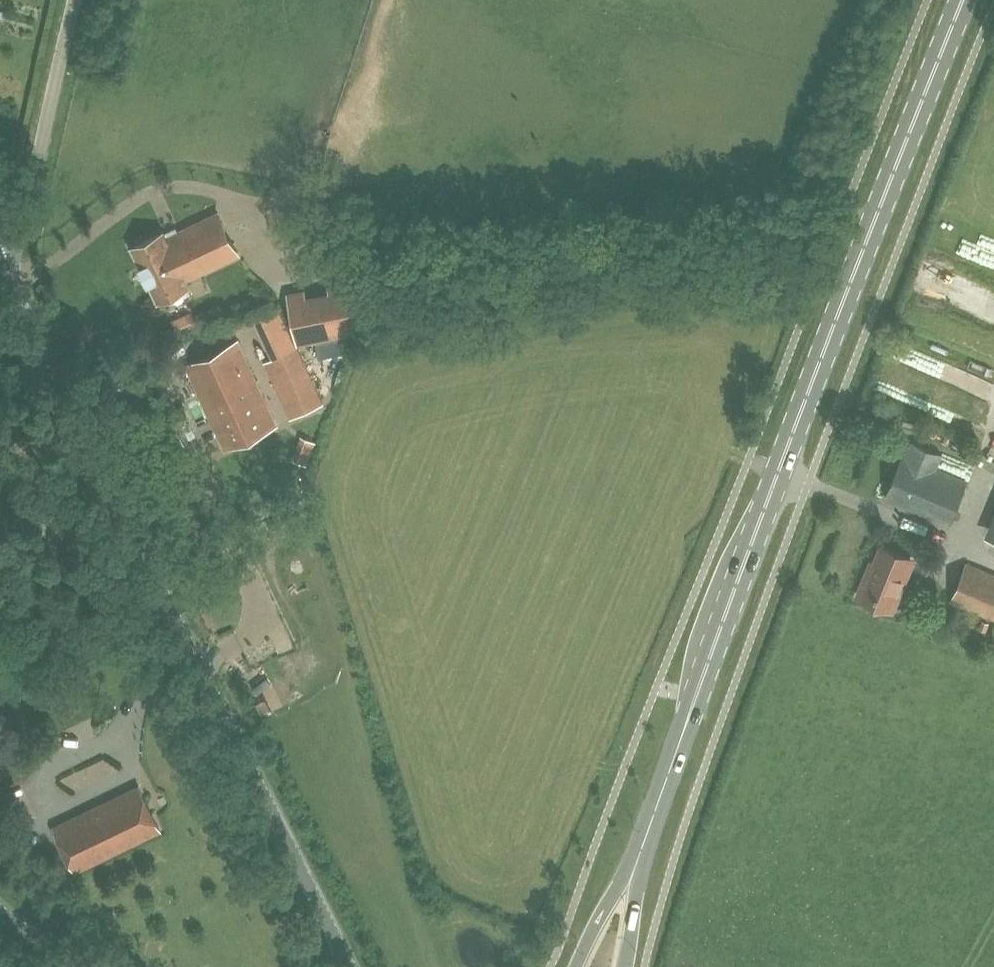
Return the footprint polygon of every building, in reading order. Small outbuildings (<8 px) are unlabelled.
[(167,236),(165,231),(133,246),(158,299),(190,284),(188,279),(239,254),(218,211),(167,236)] [(299,341),(361,328),(352,282),(328,287),(330,295),(308,300),(306,291),(290,295),(299,341)] [(172,319),(179,332),(198,322),(191,309),(189,310),(172,319)] [(277,354),(286,351),(271,312),(262,316),(277,354)] [(237,340),(187,364),(226,448),(276,424),(237,340)] [(266,362),(291,416),(323,402),(297,347),(266,362)] [(943,453),(940,452),(912,440),(906,455),(903,454),(886,496),(949,523),(967,480),(937,468),(943,453)] [(859,595),(892,608),(908,569),(906,568),(910,557),(882,546),(872,569),(870,568),(859,595)] [(993,618),(993,573),(967,562),(951,600),(993,618)] [(139,786),(54,826),(75,870),(160,829),(139,786)]
